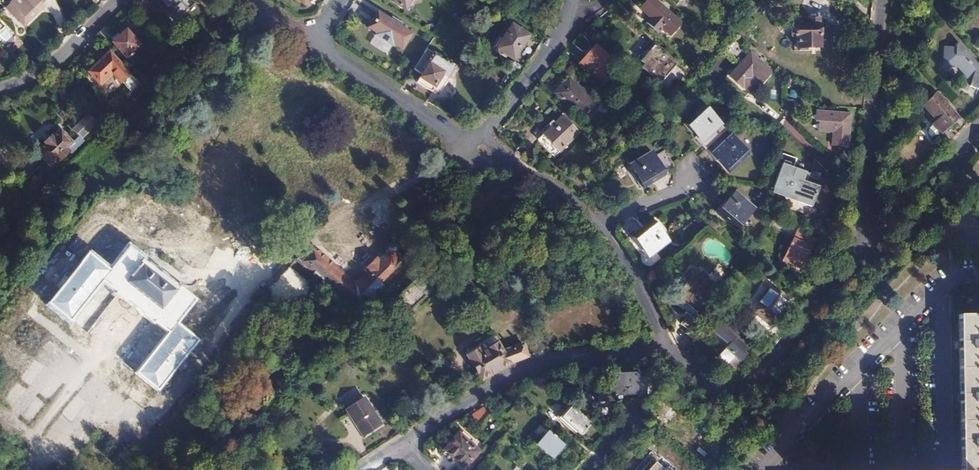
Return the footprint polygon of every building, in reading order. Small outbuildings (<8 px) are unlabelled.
[(41,1),(42,0),(11,0),(10,1),(20,13),(16,17),(23,24),(37,11),(35,7),(41,1)] [(678,21),(654,0),(646,0),(639,8),(651,18),(647,23),(658,34),(662,28),(668,32),(678,21)] [(20,13),(10,1),(5,6),(16,17),(20,13)] [(43,4),(41,1),(35,7),(37,11),(43,4)] [(376,12),(367,27),(375,33),(374,35),(391,45),(392,43),(401,49),(411,33),(400,27),(389,20),(376,12)] [(391,16),(389,20),(400,27),(402,23),(391,16)] [(818,36),(818,18),(807,18),(807,27),(801,27),(801,22),(794,22),(794,25),(791,24),(791,36),(796,36),(796,48),(798,48),(799,51),(807,51),(807,47),(818,47),(818,45),(821,44),(821,37),(818,36)] [(1,21),(0,22),(0,38),(5,43),(14,35),(1,21)] [(514,58),(529,34),(511,24),(496,48),(514,58)] [(104,26),(98,32),(106,41),(112,36),(104,26)] [(126,55),(128,57),(133,53),(131,51),(138,44),(125,30),(113,42),(125,56),(126,55)] [(391,45),(374,35),(369,43),(386,53),(391,45)] [(957,41),(954,43),(954,48),(945,46),(941,63),(958,67),(964,74),(961,85),(967,92),(970,85),(978,87),(978,67),(957,41)] [(645,51),(635,44),(628,52),(639,60),(645,51)] [(659,85),(676,65),(653,45),(640,60),(645,64),(640,69),(659,85)] [(599,79),(614,62),(595,46),(590,52),(592,54),(583,65),(599,79)] [(426,47),(412,69),(421,74),(417,81),(431,91),(433,88),(439,92),(454,66),(426,47)] [(770,69),(749,51),(729,73),(741,84),(751,72),(761,81),(770,69)] [(110,71),(121,82),(129,74),(108,52),(88,71),(98,82),(110,71)] [(131,75),(122,81),(130,92),(139,85),(131,75)] [(106,94),(117,83),(111,76),(100,87),(106,94)] [(787,76),(785,97),(795,98),(797,84),(787,76)] [(589,103),(595,95),(583,85),(581,89),(567,77),(554,93),(568,105),(570,104),(578,111),(587,102),(589,103)] [(941,133),(957,119),(936,94),(921,106),(935,122),(929,129),(928,133),(931,136),(935,136),(939,133),(941,133)] [(704,150),(726,129),(704,105),(684,123),(695,135),(693,137),(704,150)] [(845,149),(849,115),(817,111),(816,122),(819,122),(818,131),(834,133),(832,147),(845,149)] [(81,144),(78,141),(94,127),(84,116),(69,131),(75,138),(68,145),(57,134),(55,135),(53,133),(34,151),(37,153),(35,155),(46,167),(52,162),(54,164),(65,154),(68,156),(81,144)] [(553,157),(578,133),(561,116),(536,139),(553,157)] [(748,153),(726,129),(704,150),(716,162),(718,159),(729,171),(748,153)] [(662,171),(649,150),(627,163),(640,184),(662,171)] [(791,166),(795,157),(782,152),(778,162),(791,166)] [(799,188),(801,182),(775,174),(770,189),(812,203),(814,196),(803,192),(804,190),(799,188)] [(734,232),(754,210),(736,193),(716,215),(734,232)] [(667,241),(653,220),(632,234),(647,255),(667,241)] [(781,259),(800,268),(814,238),(795,229),(781,259)] [(375,259),(364,270),(366,272),(358,281),(350,282),(343,275),(344,274),(342,273),(341,274),(334,268),(335,267),(334,266),(333,267),(324,259),(325,258),(324,256),(322,257),(308,245),(293,261),(294,262),(295,261),(311,274),(310,275),(311,276),(313,274),(320,280),(319,281),(320,283),(322,281),(353,306),(364,296),(368,300),(382,287),(379,284),(401,262),(399,260),(402,258),(403,260),(404,259),(395,251),(397,247),(393,243),(387,245),(384,251),(385,252),(377,260),(375,259)] [(134,373),(157,390),(197,341),(176,323),(194,300),(178,287),(176,289),(166,281),(166,280),(154,270),(153,271),(142,262),(144,260),(127,246),(116,259),(106,252),(98,262),(87,253),(78,262),(79,263),(46,304),(69,321),(101,282),(114,293),(113,294),(151,325),(153,324),(165,334),(134,373)] [(364,270),(375,259),(367,257),(363,257),(359,256),(352,257),(343,260),(337,263),(334,266),(335,267),(334,268),(341,274),(342,273),(345,271),(351,269),(358,269),(363,269),(364,270)] [(279,304),(288,311),(310,292),(308,288),(309,283),(289,266),(267,288),(269,295),(273,298),(269,301),(269,306),(271,308),(275,308),(279,304)] [(366,272),(364,270),(363,269),(358,269),(351,269),(345,271),(342,273),(344,274),(343,275),(350,282),(358,281),(366,272)] [(702,296),(713,282),(707,277),(708,276),(701,270),(698,274),(692,269),(682,279),(683,281),(681,283),(683,285),(672,298),(682,306),(685,302),(689,305),(691,303),(698,308),(706,299),(702,296)] [(435,294),(419,276),(382,309),(391,319),(385,324),(393,333),(435,294)] [(650,289),(650,290),(661,284),(656,276),(645,281),(650,289)] [(752,308),(771,323),(789,300),(771,285),(752,308)] [(694,322),(696,319),(689,313),(680,324),(687,330),(694,322)] [(956,316),(961,469),(978,469),(978,315),(956,316)] [(741,353),(748,347),(721,320),(711,330),(726,345),(713,358),(722,366),(725,364),(730,368),(743,356),(741,353)] [(687,330),(686,332),(692,339),(688,345),(696,351),(703,341),(696,335),(702,328),(694,322),(687,330)] [(511,362),(527,356),(522,345),(502,352),(492,336),(468,351),(469,353),(466,356),(482,381),(511,362)] [(598,386),(597,397),(617,398),(617,392),(637,393),(637,397),(645,397),(646,374),(608,371),(607,387),(598,386)] [(346,412),(362,437),(381,426),(364,400),(346,412)] [(590,423),(570,406),(559,418),(579,435),(590,423)] [(546,430),(535,444),(551,458),(562,444),(546,430)] [(442,449),(463,467),(478,451),(457,433),(442,449)] [(651,459),(641,469),(664,469),(651,459)]
